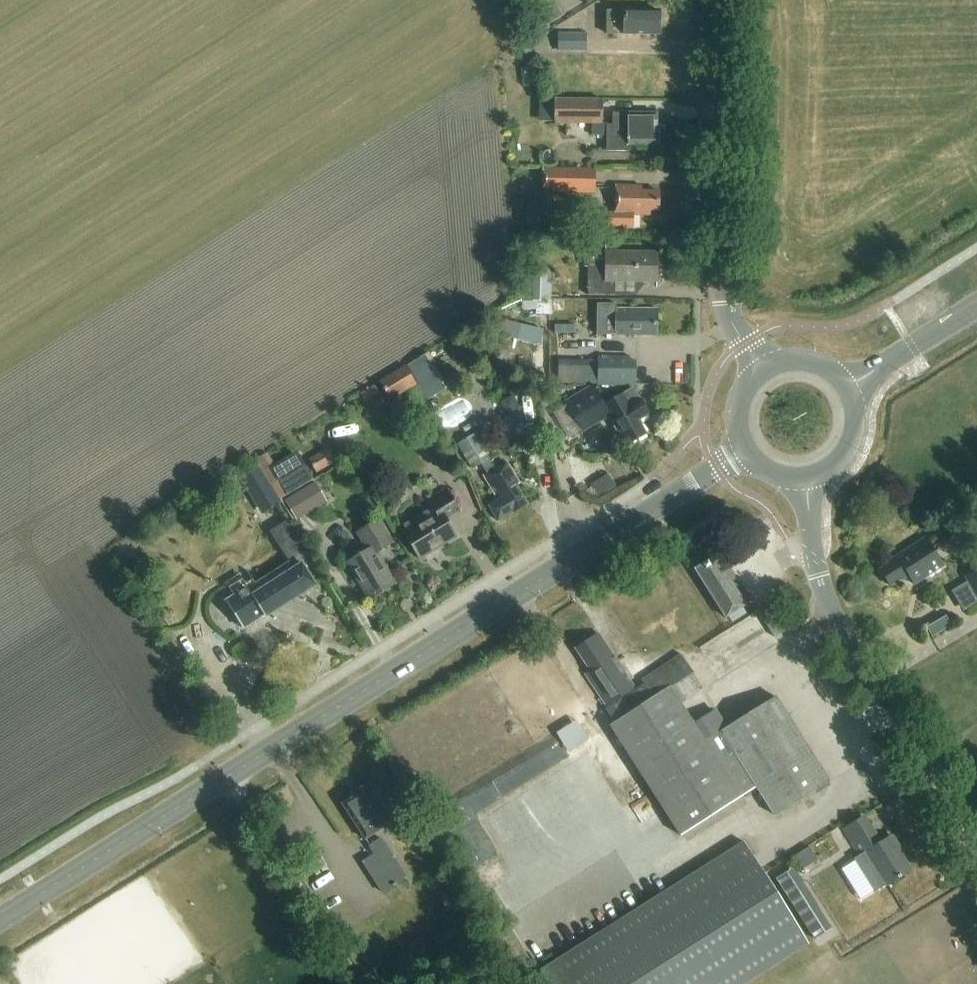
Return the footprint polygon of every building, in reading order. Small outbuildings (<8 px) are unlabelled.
[(659,35),(659,13),(623,13),(623,11),(608,11),(608,34),(625,34),(625,35),(659,35)] [(588,52),(588,33),(559,33),(559,52),(588,52)] [(613,124),(608,124),(608,123),(604,123),(604,99),(555,99),(555,125),(593,125),(592,137),(607,137),(607,152),(631,152),(631,146),(659,146),(659,129),(658,129),(658,112),(630,112),(630,113),(613,113),(613,124)] [(596,194),(597,169),(543,169),(543,189),(553,189),(553,193),(596,194)] [(617,186),(617,212),(605,212),(605,227),(634,228),(634,215),(651,215),(651,210),(659,210),(659,192),(642,191),(642,186),(617,186)] [(658,252),(607,252),(583,252),(583,268),(589,268),(589,296),(615,296),(615,282),(658,282),(658,252)] [(534,274),(532,302),(551,303),(552,284),(548,284),(548,275),(534,274)] [(657,335),(658,309),(617,309),(617,305),(597,305),(597,335),(617,335),(657,335)] [(538,368),(551,368),(549,316),(535,316),(538,368)] [(588,367),(587,385),(591,385),(593,384),(594,385),(636,386),(637,359),(586,360),(586,367),(588,367)] [(429,404),(417,385),(406,365),(379,382),(391,401),(408,391),(419,411),(429,404)] [(634,388),(609,403),(605,405),(594,385),(593,384),(591,385),(565,401),(584,432),(611,415),(628,445),(647,433),(640,421),(650,415),(634,388)] [(477,432),(457,444),(472,470),(492,458),(477,432)] [(317,473),(335,463),(327,449),(309,460),(317,473)] [(279,500),(313,479),(304,464),(282,478),(267,453),(255,461),(279,500)] [(499,522),(528,504),(516,485),(520,483),(507,462),(485,475),(500,499),(489,506),(499,522)] [(261,512),(277,502),(256,468),(240,478),(261,512)] [(590,485),(598,498),(617,487),(609,474),(590,485)] [(295,520),(326,502),(315,483),(284,501),(295,520)] [(448,519),(460,512),(447,490),(430,501),(437,513),(433,516),(431,512),(407,526),(409,530),(406,533),(421,558),(457,536),(448,519)] [(253,585),(248,588),(241,575),(227,584),(234,596),(226,601),(243,629),(264,616),(265,618),(316,585),(303,564),(313,558),(298,535),(289,520),(272,531),(295,568),(258,592),(253,585)] [(377,552),(393,542),(380,521),(359,534),(368,551),(348,563),(370,599),(396,583),(377,552)] [(916,584),(945,565),(927,537),(891,561),(892,562),(881,569),(892,585),(910,574),(916,584)] [(727,619),(729,618),(732,623),(747,615),(743,609),(748,606),(716,556),(695,569),(727,619)] [(967,576),(970,581),(951,592),(962,611),(976,603),(976,570),(967,576)] [(782,610),(764,622),(774,638),(793,626),(782,610)] [(952,626),(947,616),(928,627),(933,636),(952,626)] [(587,674),(608,707),(636,688),(600,634),(577,649),(592,671),(587,674)] [(636,688),(608,707),(607,708),(616,722),(610,726),(640,772),(681,836),(757,787),(775,815),(830,781),(777,697),(726,728),(716,711),(695,723),(681,701),(702,689),(681,654),(649,675),(644,668),(638,673),(642,679),(641,679),(644,684),(636,688)] [(344,803),(366,839),(396,820),(372,783),(371,784),(367,782),(362,785),(361,790),(358,791),(359,793),(344,803)] [(893,836),(882,842),(864,815),(841,830),(860,860),(869,853),(888,885),(911,871),(898,849),(900,848),(893,836)] [(383,893),(408,877),(383,837),(370,845),(374,854),(363,862),(383,893)] [(808,946),(745,844),(542,970),(550,983),(747,983),(808,946)] [(814,940),(832,929),(805,888),(788,899),(814,940)]
